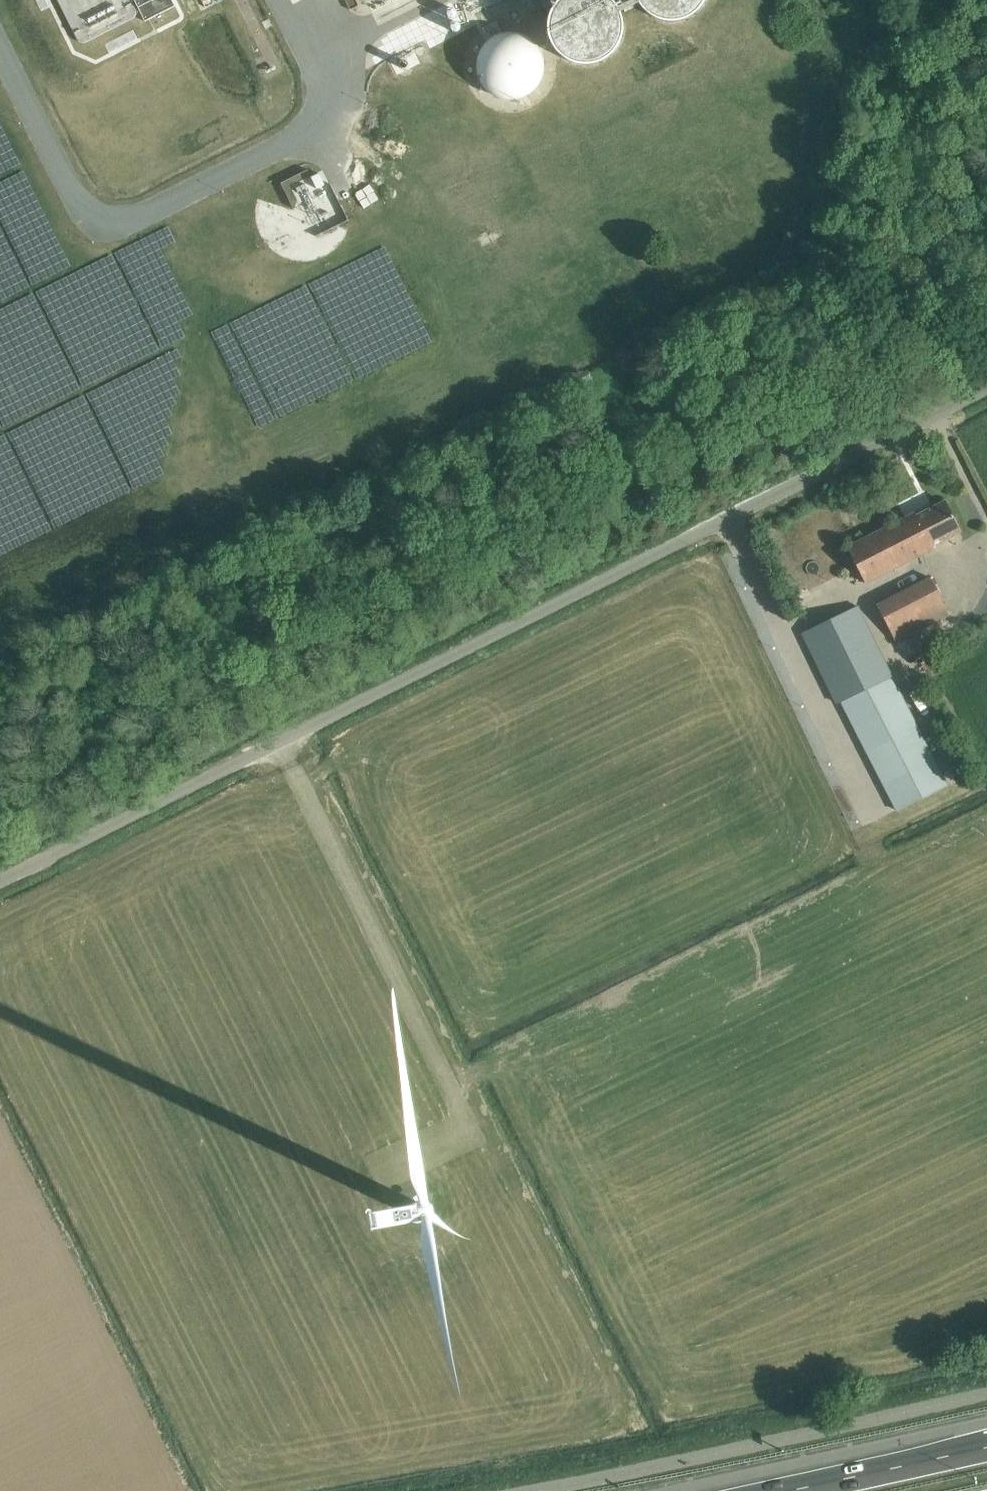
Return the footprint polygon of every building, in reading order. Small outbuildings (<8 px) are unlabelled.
[(77,38),(78,40),(80,42),(82,42),(83,42),(85,42),(86,42),(132,19),(134,18),(135,16),(136,15),(136,13),(136,11),(135,9),(131,0),(57,0),(77,38)] [(172,0),(134,0),(144,20),(175,5),(172,0)] [(563,13),(557,25),(557,38),(561,51),(568,61),(579,68),(592,71),(605,70),(616,64),(625,56),(630,45),(632,33),(630,22),(624,11),(616,3),(609,0),(579,0),(571,4),(563,13)] [(645,4),(651,15),(660,23),(672,28),(685,29),(697,25),(707,18),(714,8),(716,0),(644,0),(645,4)] [(494,29),(478,88),(535,103),(551,45),(494,29)] [(319,173),(311,177),(317,189),(325,185),(319,173)] [(915,513),(905,518),(923,553),(933,548),(931,546),(960,531),(944,501),(916,515),(915,513)] [(923,553),(905,518),(847,547),(865,583),(923,553)] [(930,577),(876,605),(895,642),(949,615),(930,577)] [(834,703),(839,701),(890,676),(856,606),(800,633),(834,703)] [(890,676),(839,701),(896,811),(946,786),(890,676)] [(409,1209),(409,1210),(409,1211),(409,1212),(409,1213),(410,1214),(410,1215),(411,1216),(412,1217),(413,1217),(414,1218),(415,1218),(416,1218),(417,1218),(418,1218),(419,1218),(420,1217),(421,1217),(422,1216),(423,1215),(424,1214),(424,1213),(425,1212),(425,1211),(425,1210),(425,1209),(425,1208),(424,1207),(424,1206),(423,1205),(423,1204),(422,1204),(421,1203),(420,1203),(420,1202),(419,1202),(418,1202),(417,1202),(416,1202),(415,1202),(414,1202),(413,1203),(412,1203),(411,1204),(410,1205),(410,1206),(409,1207),(409,1208),(409,1209)]
